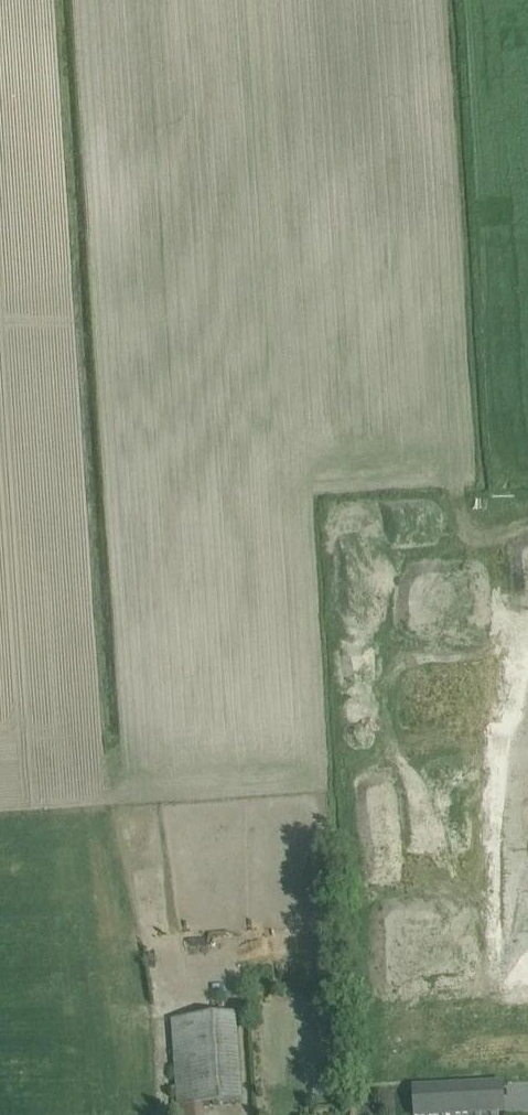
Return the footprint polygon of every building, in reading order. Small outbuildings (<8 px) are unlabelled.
[(236,1016),(173,1020),(179,1107),(242,1102),(236,1016)] [(431,1103),(432,1114),(472,1114),(471,1100),(431,1103)]
